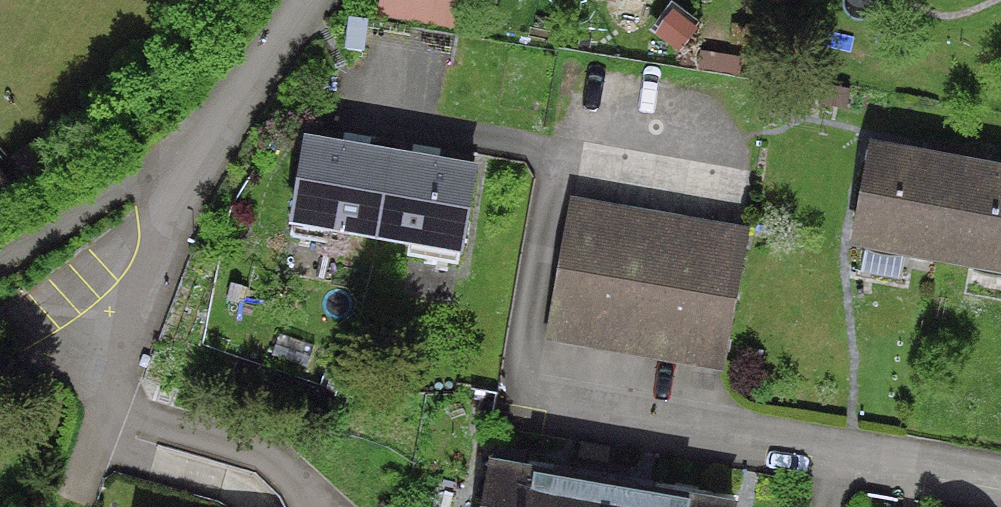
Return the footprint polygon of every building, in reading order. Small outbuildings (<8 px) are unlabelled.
[(382,17),(446,28),(451,0),(385,0),(382,17)] [(631,24),(637,0),(611,0),(607,18),(631,24)] [(338,234),(372,239),(385,160),(301,146),(286,240),(336,249),(338,234)] [(856,243),(935,257),(951,170),(872,156),(856,243)] [(456,253),(470,174),(385,160),(372,239),(406,245),(404,260),(453,268),(455,253),(456,253)] [(951,170),(935,257),(1000,270),(1000,180),(951,170)] [(545,339),(717,369),(740,239),(568,209),(545,339)] [(566,485),(486,471),(480,506),(562,506),(566,485)] [(566,485),(562,506),(648,506),(649,499),(566,485)]
